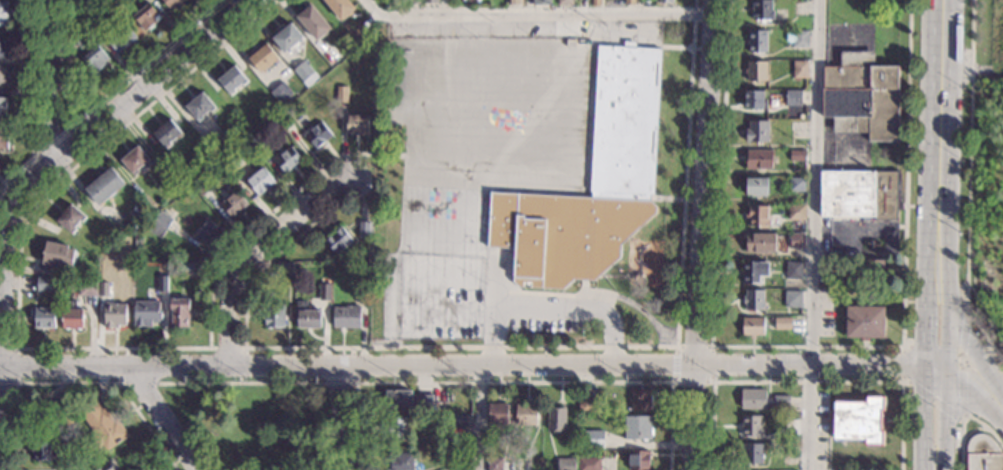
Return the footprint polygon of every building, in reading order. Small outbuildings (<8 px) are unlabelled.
[(169,11),(161,0),(183,0),(181,2),(181,3),(178,6),(177,5),(169,11)] [(340,20),(323,0),(346,0),(353,9),(340,20)] [(770,12),(772,12),(772,21),(764,20),(763,24),(758,24),(759,21),(751,21),(751,14),(749,14),(749,8),(751,8),(751,0),(770,0),(770,12)] [(7,27),(0,27),(0,1),(7,1),(6,9),(11,9),(11,24),(7,23),(7,27)] [(160,18),(145,30),(133,15),(144,7),(142,4),(146,1),(160,18)] [(310,6),(312,5),(332,29),(317,42),(297,17),(305,11),(303,8),(308,4),(310,6)] [(136,38),(118,53),(103,35),(121,20),(136,38)] [(301,37),(283,52),(272,39),(278,34),(277,33),(285,26),(287,28),(291,24),(301,37)] [(766,53),(748,53),(748,45),(745,45),(745,41),(748,41),(748,31),(767,32),(766,53)] [(807,31),(807,47),(792,46),(793,41),(786,41),(786,31),(807,31)] [(92,39),(81,50),(74,43),(85,32),(92,39)] [(634,42),(634,48),(660,49),(653,195),(649,195),(649,198),(649,201),(651,201),(656,207),(655,214),(620,245),(619,259),(602,273),(594,280),(584,280),(573,280),(561,290),(518,287),(513,281),(515,249),(487,248),(490,192),(591,198),(599,46),(624,47),(624,42),(634,42)] [(108,59),(104,62),(106,65),(95,74),(83,59),(93,51),(90,48),(96,44),(108,59)] [(278,58),(259,73),(248,58),(252,54),(251,52),(260,46),(262,48),(267,44),(278,58)] [(873,66),(896,67),(895,142),(867,141),(867,134),(831,133),(831,118),(823,118),(824,68),(839,68),(840,52),(873,53),(873,66)] [(318,78),(306,87),(292,71),(304,61),(318,78)] [(765,75),(766,75),(767,82),(746,82),(746,63),(764,62),(765,75)] [(806,79),(792,78),(792,62),(807,63),(806,79)] [(7,86),(0,86),(0,66),(6,66),(6,73),(9,73),(9,79),(7,79),(7,86)] [(248,81),(243,85),(242,83),(232,91),(234,92),(230,96),(218,80),(236,66),(248,81)] [(293,94),(280,105),(269,92),(282,81),(293,94)] [(346,103),(336,103),(336,86),(346,86),(346,103)] [(765,110),(744,109),(744,92),(765,92),(765,110)] [(800,106),(788,106),(789,92),(800,92),(800,106)] [(214,108),(209,113),(207,110),(200,116),(202,118),(197,122),(184,106),(201,93),(214,108)] [(8,116),(0,116),(0,99),(8,99),(8,116)] [(802,117),(802,106),(786,105),(786,116),(802,117)] [(293,123),(285,131),(274,118),(282,111),(293,123)] [(366,134),(346,134),(346,115),(366,115),(366,134)] [(182,135),(177,139),(176,138),(168,144),(169,146),(165,149),(152,133),(169,119),(182,135)] [(333,135),(326,141),(327,142),(322,146),(321,144),(316,149),(303,134),(310,128),(311,130),(322,121),(333,135)] [(767,143),(745,142),(745,130),(747,130),(747,122),(767,122),(767,143)] [(8,127),(0,127),(0,149),(8,148),(8,127)] [(263,144),(255,151),(246,141),(254,134),(263,144)] [(148,160),(141,166),(144,169),(140,173),(137,169),(131,175),(119,161),(137,146),(148,160)] [(302,161),(284,174),(272,158),(280,153),(281,154),(291,146),(302,161)] [(771,170),(744,170),(744,156),(746,156),(746,151),(771,151),(771,170)] [(805,162),(789,161),(789,151),(805,152),(805,162)] [(125,185),(98,206),(84,189),(111,167),(125,185)] [(274,182),(257,196),(246,183),(251,179),(248,176),(254,172),(256,174),(262,168),(274,182)] [(903,210),(897,210),(897,222),(872,222),(872,217),(821,217),(822,172),(899,172),(903,210)] [(210,189),(201,196),(192,185),(201,178),(210,189)] [(766,196),(763,196),(763,198),(749,198),(749,195),(745,195),(745,179),(767,179),(766,196)] [(803,193),(788,192),(788,179),(804,180),(803,193)] [(182,188),(178,192),(173,187),(177,182),(182,188)] [(248,205),(231,218),(219,203),(225,198),(226,200),(238,190),(248,205)] [(87,218),(83,222),(81,221),(74,229),(76,230),(72,235),(55,222),(68,204),(87,218)] [(804,222),(787,221),(787,205),(805,205),(804,222)] [(766,229),(758,229),(758,227),(746,227),(746,221),(744,221),(744,212),(748,212),(748,207),(766,207),(766,229)] [(172,220),(166,230),(153,222),(159,212),(172,220)] [(221,230),(212,242),(214,244),(212,248),(194,235),(198,229),(199,230),(207,219),(221,230)] [(369,222),(368,238),(357,237),(358,222),(369,222)] [(352,240),(342,248),(343,250),(337,255),(326,241),(331,237),(328,234),(333,230),(335,232),(342,227),(352,240)] [(775,234),(775,252),(768,252),(768,255),(754,254),(744,253),(745,249),(743,249),(743,242),(745,242),(745,233),(775,234)] [(803,249),(789,249),(789,235),(803,236),(803,249)] [(67,247),(66,249),(75,251),(71,270),(42,264),(46,242),(67,247)] [(760,264),(769,264),(769,276),(760,276),(760,283),(741,283),(741,260),(760,260),(760,264)] [(838,271),(822,271),(822,260),(824,260),(838,260),(838,271)] [(883,269),(885,269),(885,274),(882,274),(882,281),(863,281),(862,274),(860,275),(860,272),(864,272),(864,261),(883,261),(883,269)] [(194,279),(178,279),(178,262),(194,262),(194,279)] [(292,272),(276,273),(276,262),(292,262),(292,272)] [(801,280),(785,280),(785,262),(801,263),(801,280)] [(167,292),(156,292),(156,276),(167,276),(167,292)] [(51,292),(36,291),(36,277),(52,277),(51,292)] [(97,296),(79,296),(79,278),(97,279),(97,296)] [(108,296),(98,296),(99,283),(108,283),(108,296)] [(329,300),(317,300),(317,284),(329,284),(329,300)] [(366,301),(355,301),(356,285),(366,285),(366,301)] [(763,311),(744,310),(744,305),(741,305),(741,303),(738,303),(738,299),(741,299),(741,298),(745,298),(745,291),(763,291),(763,311)] [(802,308),(785,308),(785,291),(802,291),(802,308)] [(189,316),(187,317),(187,328),(169,328),(169,299),(189,299),(189,316)] [(76,309),(82,309),(82,328),(61,328),(60,310),(66,310),(66,301),(76,301),(76,309)] [(158,310),(161,310),(161,321),(151,322),(151,326),(134,326),(134,302),(158,302),(158,310)] [(305,306),(313,306),(313,311),(319,311),(319,328),(296,327),(296,302),(305,302),(305,306)] [(126,326),(118,326),(118,329),(116,329),(116,331),(112,331),(112,329),(103,329),(103,304),(125,303),(126,326)] [(284,327),(263,327),(263,319),(261,319),(261,313),(264,313),(264,305),(284,305),(284,327)] [(359,328),(332,327),(333,307),(344,307),(344,306),(359,306),(359,328)] [(882,339),(867,339),(867,342),(858,341),(858,338),(846,338),(846,307),(883,308),(882,339)] [(54,328),(34,329),(34,321),(32,321),(32,311),(34,311),(34,309),(54,309),(54,328)] [(762,336),(752,336),(752,340),(748,340),(748,336),(741,336),(742,319),(762,319),(762,336)] [(791,331),(774,331),(774,319),(791,319),(791,331)] [(410,395),(431,395),(430,411),(416,411),(416,407),(409,407),(409,412),(384,411),(385,390),(410,390),(410,395)] [(649,411),(630,411),(630,390),(640,390),(649,390),(649,411)] [(765,399),(772,399),(772,396),(788,396),(788,407),(773,407),(773,409),(740,409),(740,391),(765,391),(765,399)] [(72,424),(57,424),(58,394),(71,394),(73,394),(72,424)] [(883,410),(880,410),(879,432),(882,432),(882,446),(864,446),(864,440),(844,440),(844,446),(838,446),(838,439),(834,439),(834,403),(865,403),(865,396),(883,397),(883,410)] [(100,409),(104,407),(112,421),(116,418),(127,437),(104,451),(101,446),(98,448),(90,435),(93,433),(77,407),(93,397),(100,409)] [(593,414),(576,413),(577,398),(591,398),(593,398),(593,414)] [(534,406),(536,406),(536,426),(515,425),(515,405),(524,405),(524,403),(534,403),(534,406)] [(507,413),(509,413),(509,419),(507,419),(507,424),(488,424),(488,404),(507,404),(507,413)] [(563,432),(547,432),(547,408),(564,408),(563,432)] [(466,427),(451,426),(451,416),(466,417),(466,427)] [(760,417),(759,428),(761,428),(761,437),(740,436),(741,416),(760,417)] [(406,437),(386,436),(387,429),(384,429),(384,424),(387,424),(387,417),(406,417),(406,437)] [(649,439),(626,439),(626,417),(650,418),(649,439)] [(603,432),(603,449),(582,448),(582,431),(603,432)] [(1001,453),(1002,456),(1002,469),(967,469),(967,445),(968,441),(973,436),(983,434),(989,437),(1001,453)] [(49,453),(54,453),(54,449),(66,449),(66,466),(53,466),(53,459),(49,459),(49,461),(32,461),(32,440),(49,440),(49,453)] [(795,455),(780,454),(781,444),(795,445),(795,455)] [(760,465),(755,465),(755,467),(751,467),(751,465),(742,464),(742,457),(740,457),(740,450),(743,451),(743,445),(761,445),(760,465)] [(411,453),(411,469),(389,469),(389,460),(391,460),(391,452),(411,453)] [(647,469),(627,469),(628,452),(647,453),(647,469)] [(501,458),(501,469),(486,469),(487,458),(501,458)] [(599,459),(599,469),(578,469),(578,458),(599,459)] [(575,460),(574,469),(556,469),(557,460),(575,460)]
